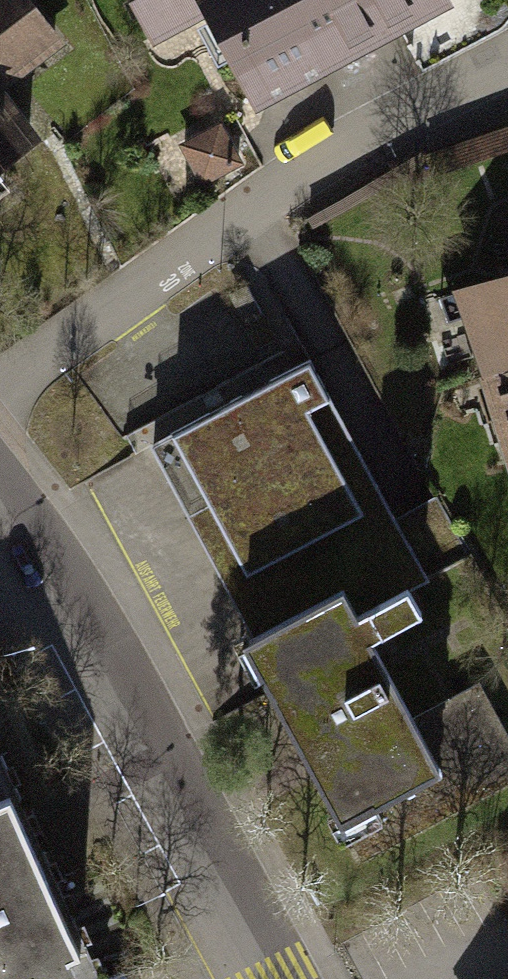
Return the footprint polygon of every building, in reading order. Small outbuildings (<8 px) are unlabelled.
[(33,145),(4,106),(69,57),(25,0),(0,0),(0,170),(33,145)] [(157,53),(211,24),(257,0),(129,0),(157,53)] [(211,24),(252,102),(355,48),(446,0),(257,0),(211,24)] [(507,147),(507,127),(467,138),(473,157),(507,147)] [(241,170),(222,134),(186,153),(205,189),(241,170)] [(500,226),(507,255),(507,223),(500,226)] [(459,306),(507,479),(507,292),(459,306)] [(150,453),(260,653),(240,664),(360,881),(478,816),(459,783),(507,756),(507,749),(477,692),(422,722),(382,649),(448,612),(311,364),(150,453)] [(10,764),(0,741),(0,768),(10,764)] [(10,764),(0,768),(0,978),(25,978),(91,950),(10,764)]
